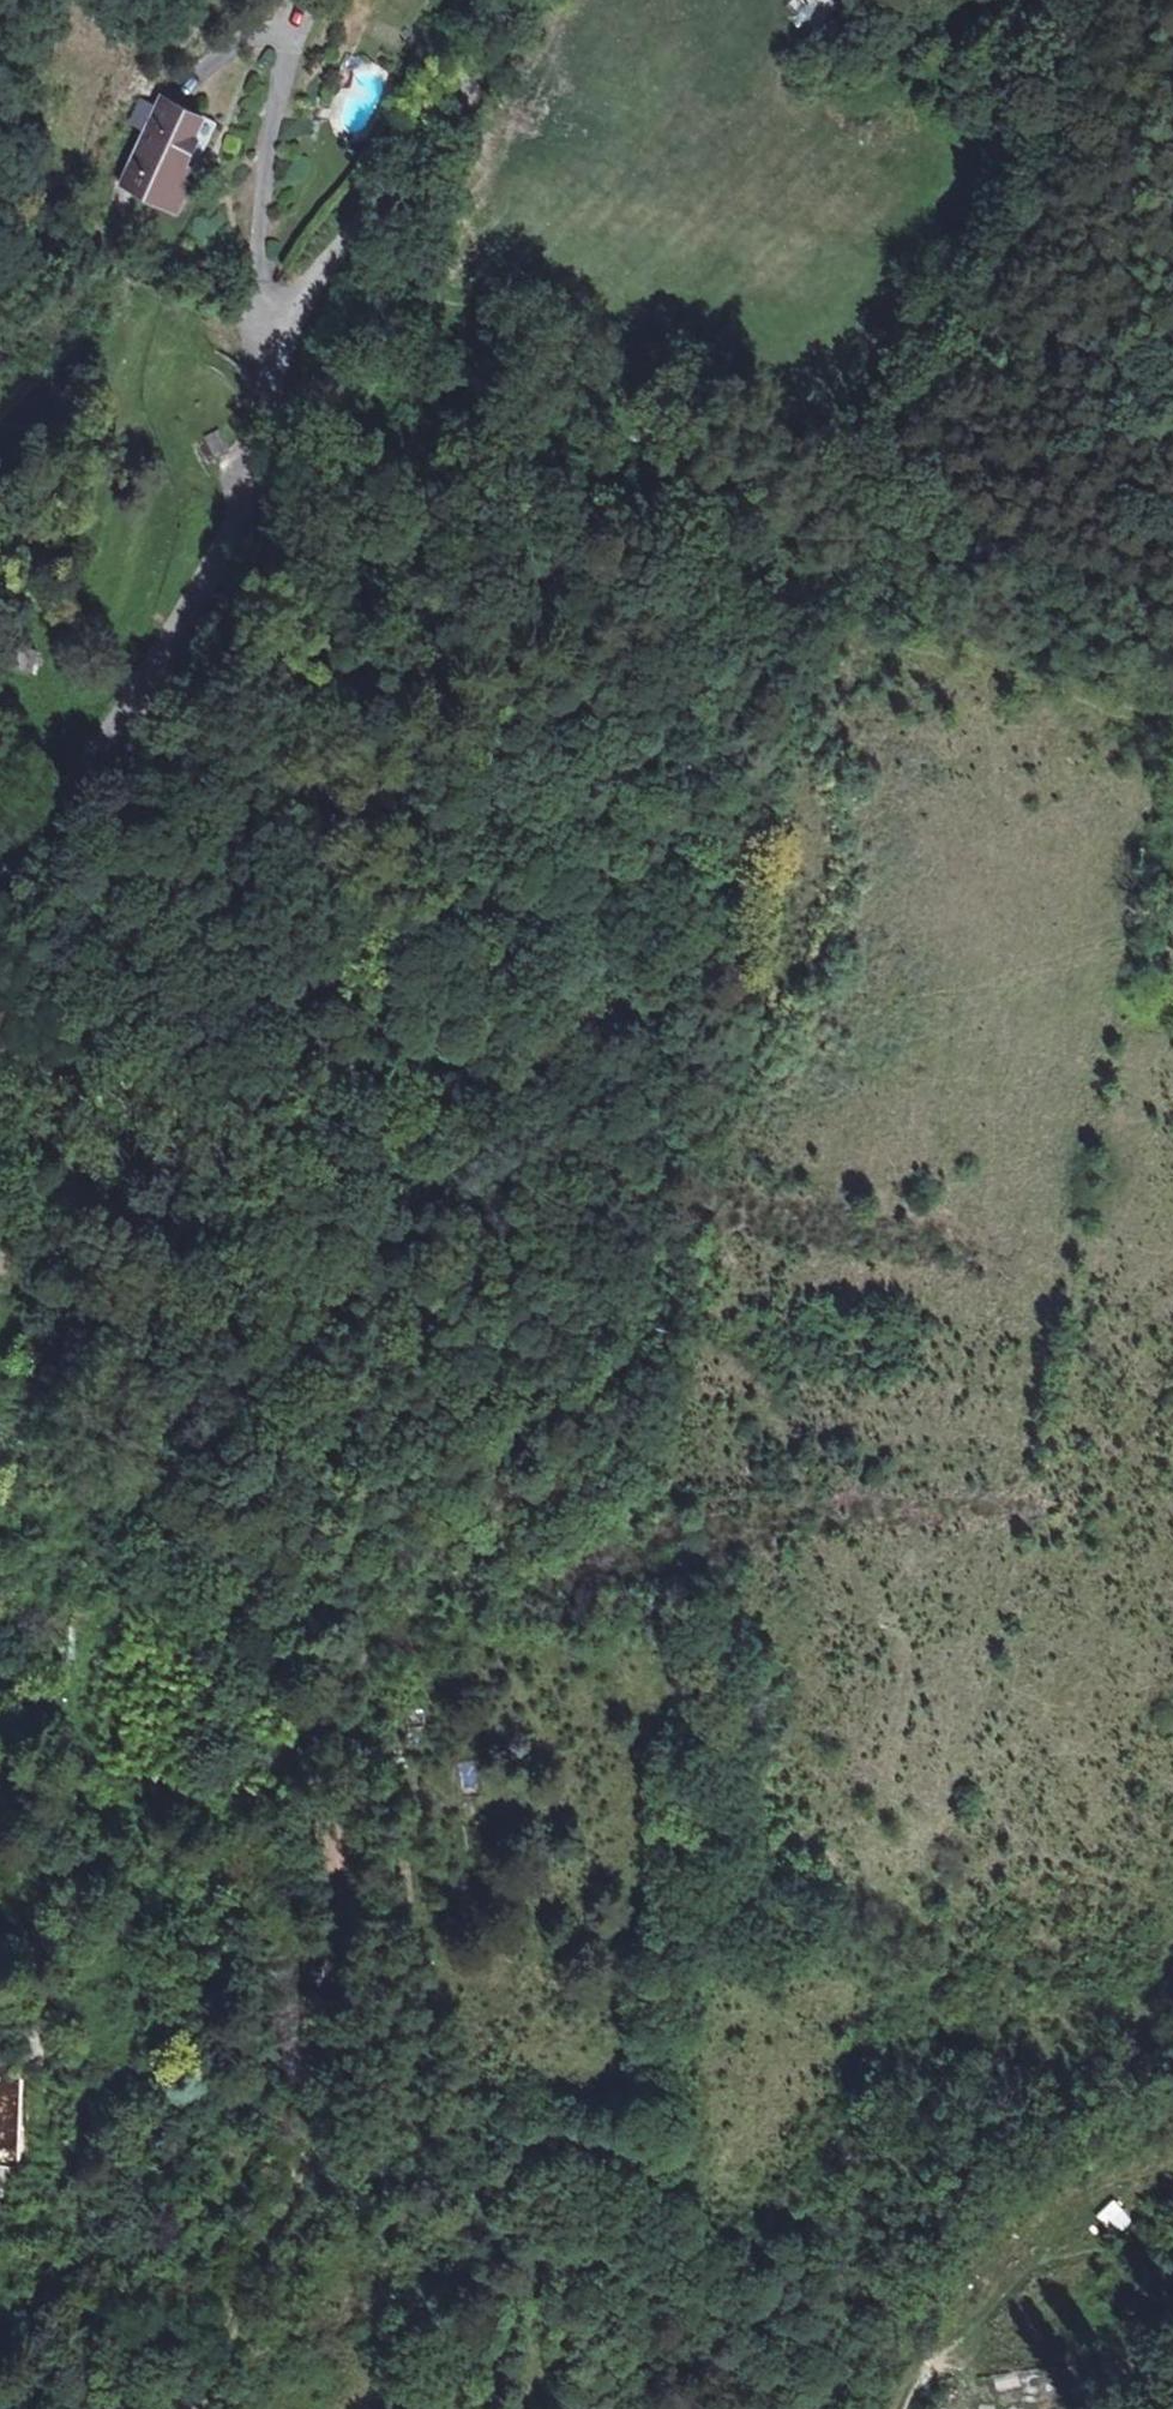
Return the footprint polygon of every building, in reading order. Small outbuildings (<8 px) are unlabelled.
[(178,186),(186,188),(194,170),(181,163),(202,117),(179,107),(160,99),(121,186),(168,208),(178,186)] [(175,211),(186,188),(178,186),(168,208),(175,211)] [(217,431),(205,436),(216,459),(228,454),(217,431)] [(29,675),(35,654),(1,645),(0,649),(0,667),(29,675)]
